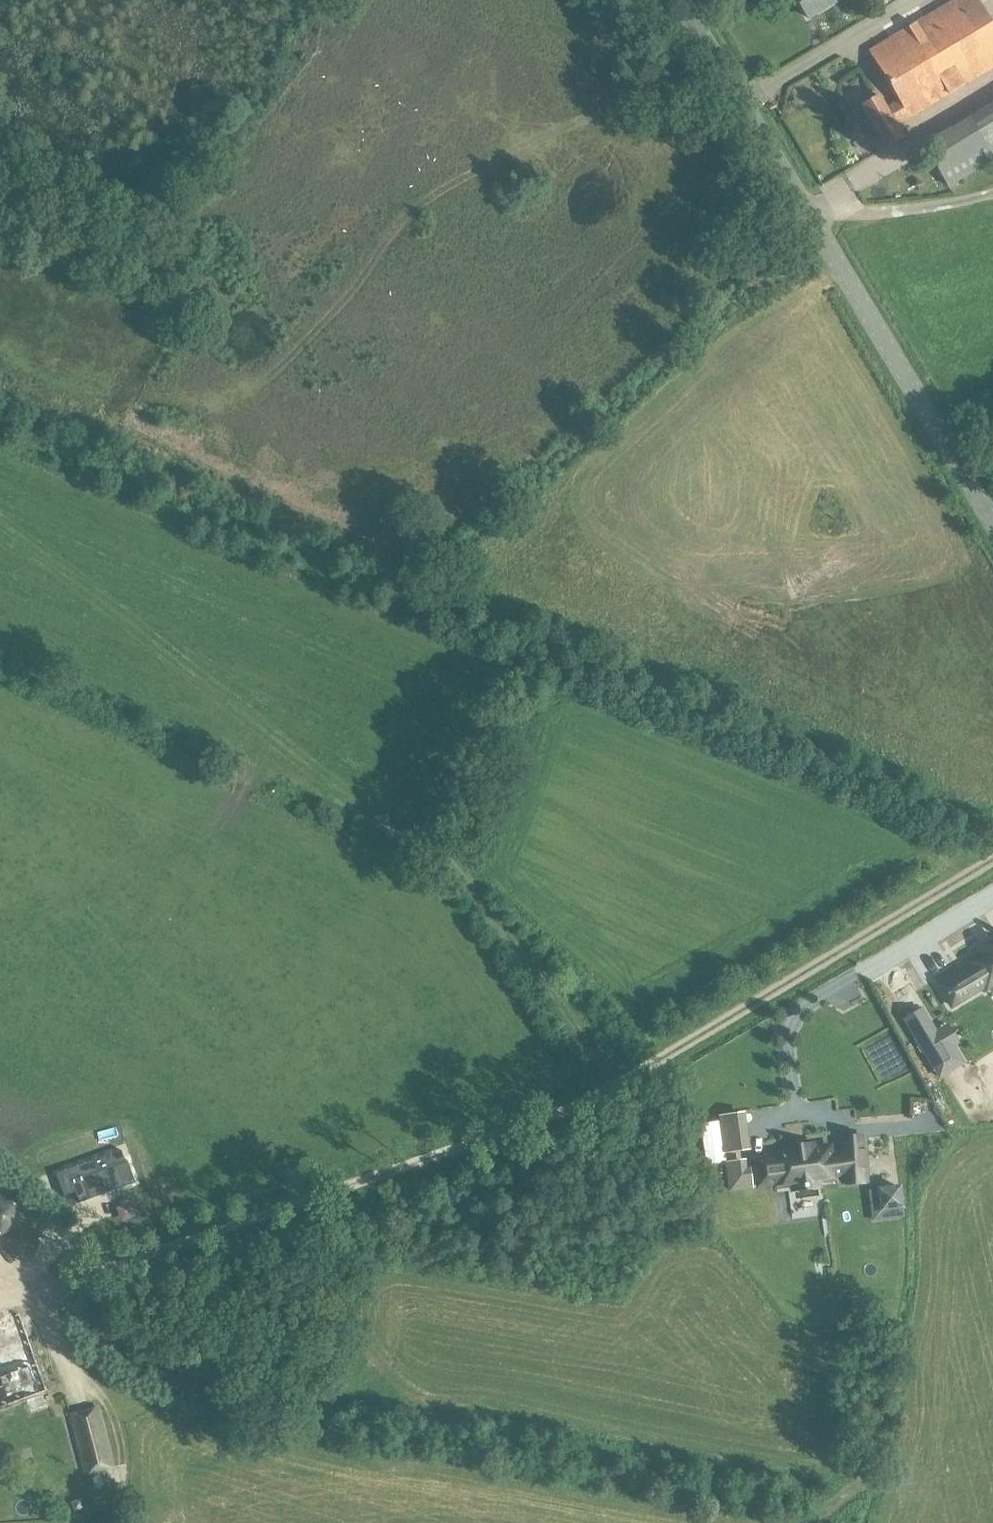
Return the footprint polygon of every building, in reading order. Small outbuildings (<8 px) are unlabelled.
[(808,19),(839,0),(797,0),(808,19)] [(909,119),(992,67),(992,26),(978,0),(950,0),(868,50),(898,101),(909,119)] [(886,109),(878,96),(861,106),(887,148),(904,138),(903,137),(909,134),(902,123),(909,119),(898,101),(886,109)] [(923,152),(941,185),(992,156),(992,114),(923,152)] [(940,985),(952,1006),(985,986),(987,989),(992,985),(992,948),(990,949),(988,945),(980,950),(982,954),(970,961),(973,965),(940,985)] [(923,1064),(888,995),(896,992),(886,972),(905,962),(900,954),(823,993),(872,1089),(923,1064)] [(954,1044),(944,1029),(936,1034),(922,1009),(906,1019),(940,1075),(962,1062),(952,1045),(954,1044)] [(956,1029),(962,1044),(992,1030),(992,1021),(990,1014),(956,1029)] [(746,1149),(744,1137),(724,1140),(726,1152),(746,1149)] [(773,1154),(773,1156),(755,1159),(759,1187),(777,1184),(777,1186),(793,1184),(794,1190),(819,1186),(819,1181),(834,1178),(834,1176),(843,1175),(843,1183),(867,1182),(865,1137),(841,1138),(842,1153),(831,1155),(830,1146),(814,1149),(814,1144),(805,1145),(805,1149),(797,1150),(796,1147),(788,1148),(788,1152),(773,1154)] [(878,1187),(881,1211),(905,1208),(902,1184),(878,1187)] [(5,1238),(12,1202),(0,1200),(0,1237),(5,1238)] [(55,1240),(41,1247),(46,1257),(60,1250),(55,1240)] [(0,1321),(0,1408),(47,1390),(19,1314),(0,1321)] [(100,1406),(69,1414),(86,1476),(116,1467),(100,1406)]
